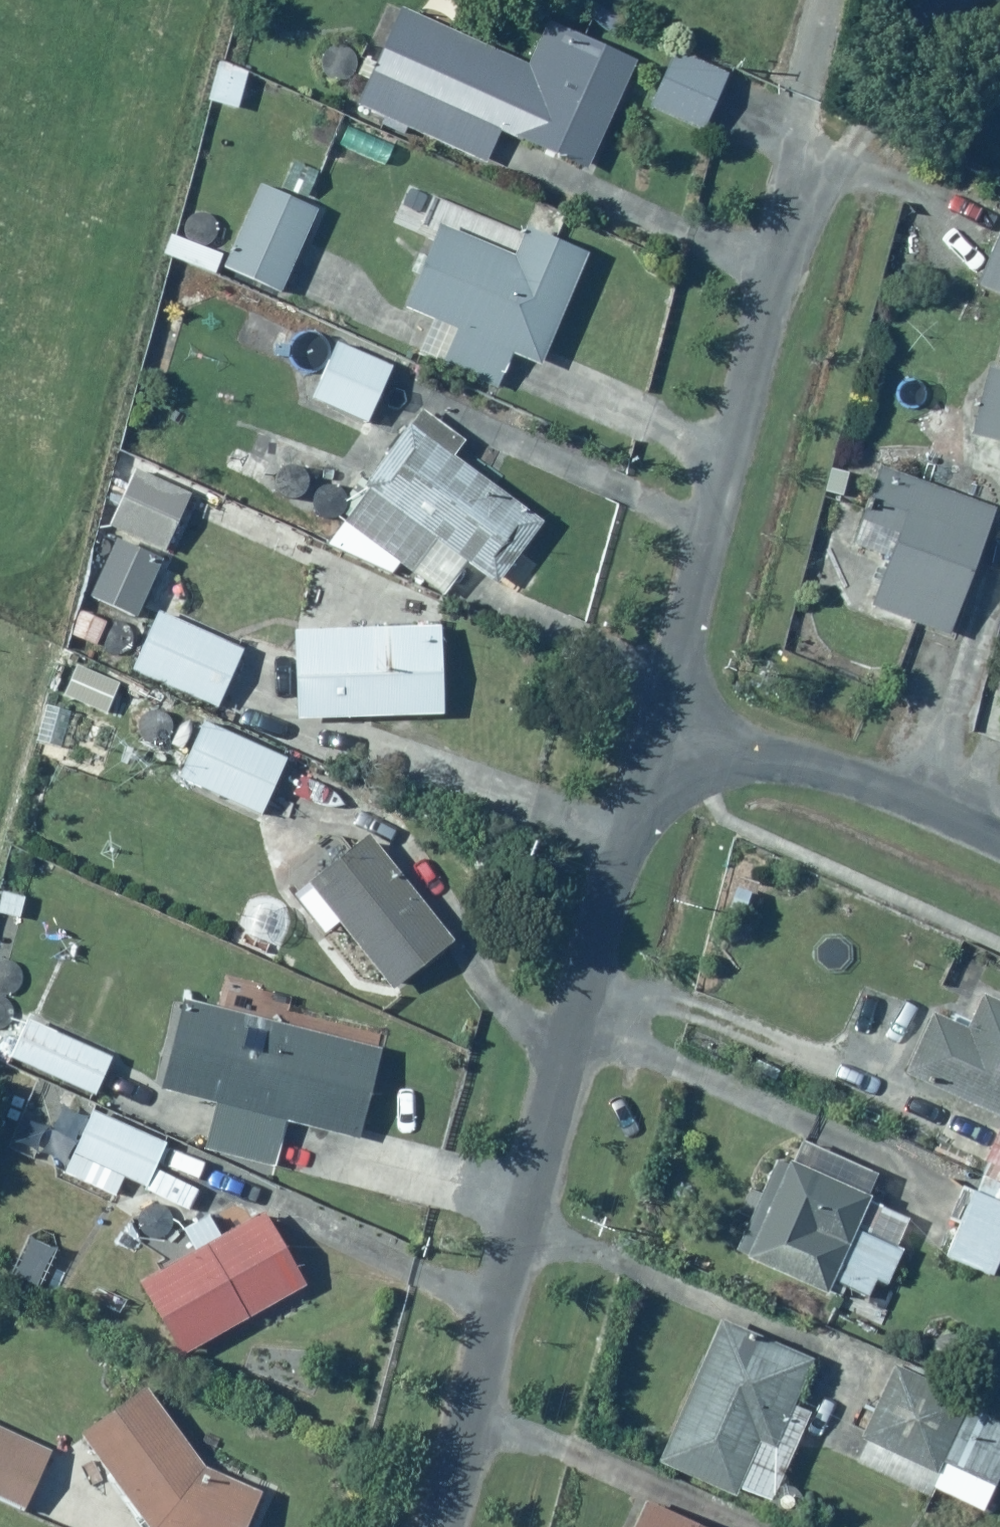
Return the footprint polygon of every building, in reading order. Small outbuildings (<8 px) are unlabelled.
[(527,64),(390,12),(375,49),(377,49),(349,114),(401,136),(404,129),(488,163),(499,134),(591,168),(635,51),(545,17),(527,64)] [(725,66),(675,47),(651,110),(702,129),(725,66)] [(246,64),(213,59),(207,103),(239,108),(246,64)] [(315,209),(260,185),(224,267),(279,291),(315,209)] [(540,362),(586,247),(593,230),(539,209),(521,254),(439,222),(406,305),(439,318),(421,362),(494,391),(511,351),(540,362)] [(974,285),(999,297),(999,223),(974,285)] [(399,356),(343,328),(310,395),(366,423),(399,356)] [(984,365),(966,432),(999,442),(999,369),(984,365)] [(540,526),(406,423),(337,512),(344,517),(322,543),(393,575),(402,564),(445,598),(474,560),(499,580),(540,526)] [(992,512),(875,466),(871,474),(843,463),(831,494),(864,507),(868,496),(877,499),(868,523),(897,534),(869,605),(943,634),(992,512)] [(186,489),(128,469),(108,527),(166,547),(186,489)] [(163,562),(113,539),(88,593),(138,616),(163,562)] [(246,648),(156,610),(130,666),(219,708),(246,648)] [(440,627),(291,629),(293,715),(442,712),(440,627)] [(288,756),(200,716),(185,749),(163,739),(151,766),(261,815),(288,756)] [(452,940),(358,821),(299,868),(306,876),(292,888),(326,930),(343,917),(396,985),(452,940)] [(897,1068),(999,1111),(999,993),(968,980),(951,1020),(923,1008),(897,1068)] [(381,1049),(179,999),(158,1086),(217,1101),(207,1144),(275,1161),(285,1121),(359,1139),(381,1049)] [(29,1015),(14,1038),(0,1031),(0,1062),(6,1065),(13,1052),(93,1094),(112,1059),(29,1015)] [(165,1140),(86,1107),(60,1169),(118,1193),(125,1177),(146,1186),(165,1140)] [(941,1254),(993,1275),(999,1258),(999,1131),(954,1113),(935,1160),(972,1175),(941,1254)] [(791,1154),(741,1248),(839,1297),(844,1289),(862,1298),(870,1283),(883,1289),(905,1245),(871,1228),(885,1201),(791,1154)] [(140,1276),(180,1351),(303,1280),(263,1210),(219,1235),(206,1213),(178,1229),(189,1248),(140,1276)] [(814,1356),(716,1318),(659,1464),(767,1506),(807,1403),(797,1400),(814,1356)] [(893,1364),(851,1458),(932,1495),(934,1489),(979,1509),(999,1461),(999,1411),(893,1364)] [(143,1383),(141,1382),(87,1426),(155,1526),(242,1526),(258,1492),(204,1466),(143,1383)] [(0,1429),(0,1499),(24,1510),(50,1452),(0,1429)] [(647,1489),(628,1526),(722,1526),(647,1489)]
